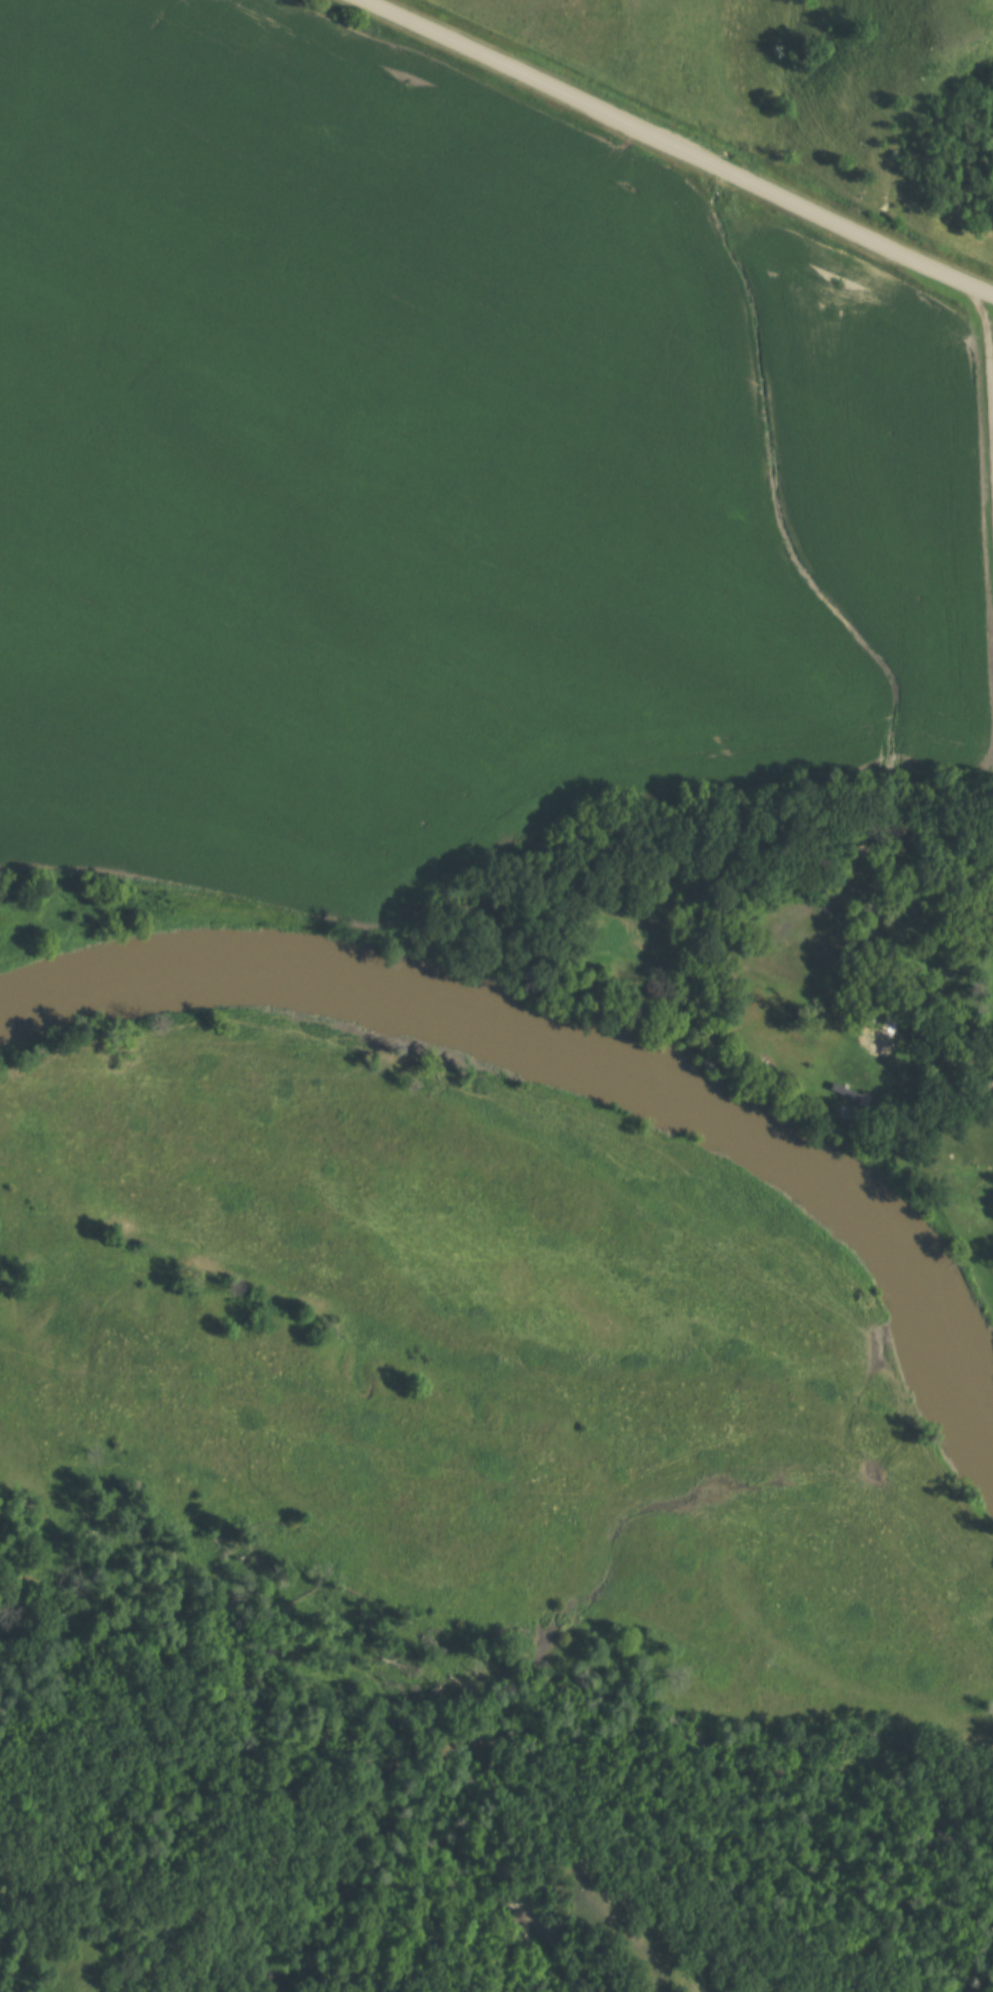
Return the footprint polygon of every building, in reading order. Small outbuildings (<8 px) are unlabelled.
[(888,1030),(894,1031),(891,1044),(885,1042),(888,1030)] [(837,1063),(858,1073),(855,1080),(834,1070),(837,1063)]
